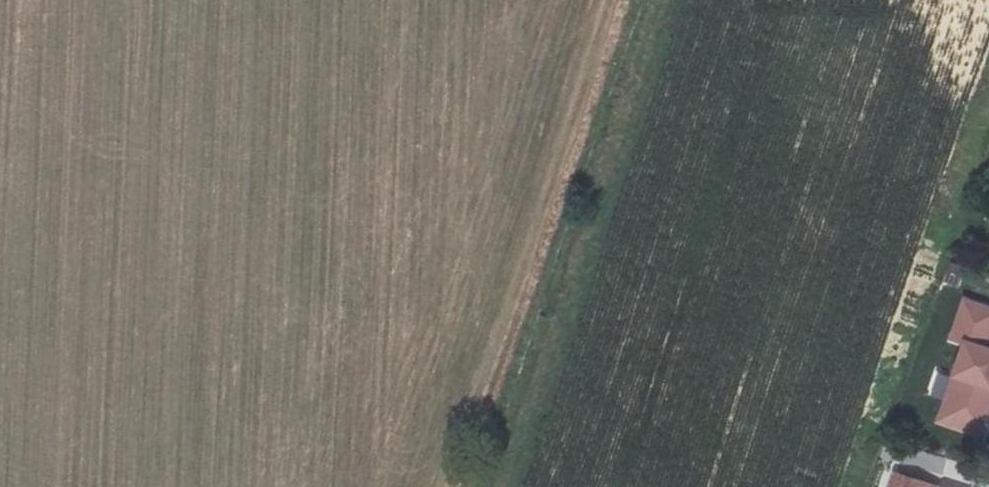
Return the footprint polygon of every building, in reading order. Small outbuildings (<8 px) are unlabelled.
[(936,424),(984,438),(988,423),(988,305),(962,297),(948,342),(959,346),(936,424)] [(941,484),(890,470),(886,486),(940,486),(941,484)]
